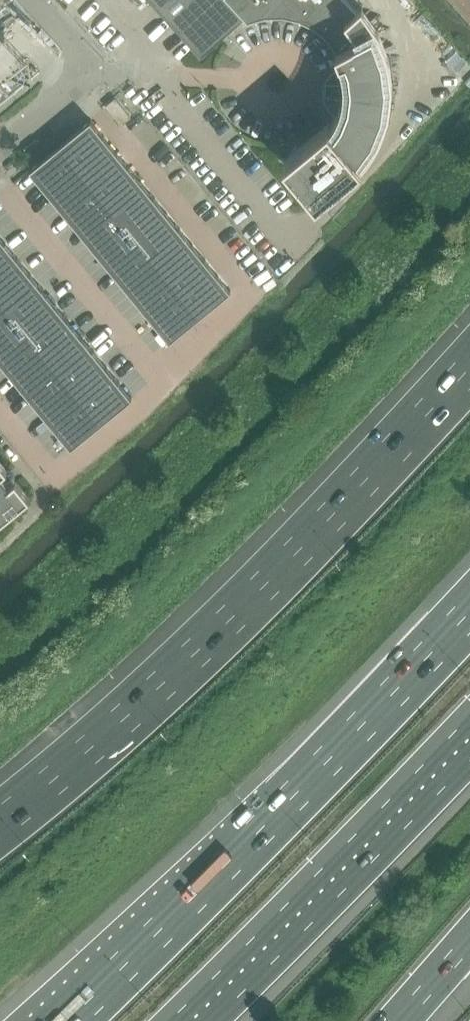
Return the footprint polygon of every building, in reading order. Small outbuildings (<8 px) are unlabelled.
[(350,0),(152,0),(201,54),(244,16),(247,19),(266,14),(283,14),(299,17),(315,25),(328,36),(338,50),(337,51),(343,66),(345,83),(333,83),(331,96),(342,99),(336,115),(330,123),(329,122),(284,159),(317,199),(362,162),(379,138),(380,137),(390,111),(393,83),(390,54),(379,27),(363,3),(357,8),(350,0)] [(91,119),(30,169),(170,340),(231,290),(91,119)] [(71,447),(132,397),(0,236),(0,360),(71,447)] [(28,500),(0,465),(0,522),(28,500)]
